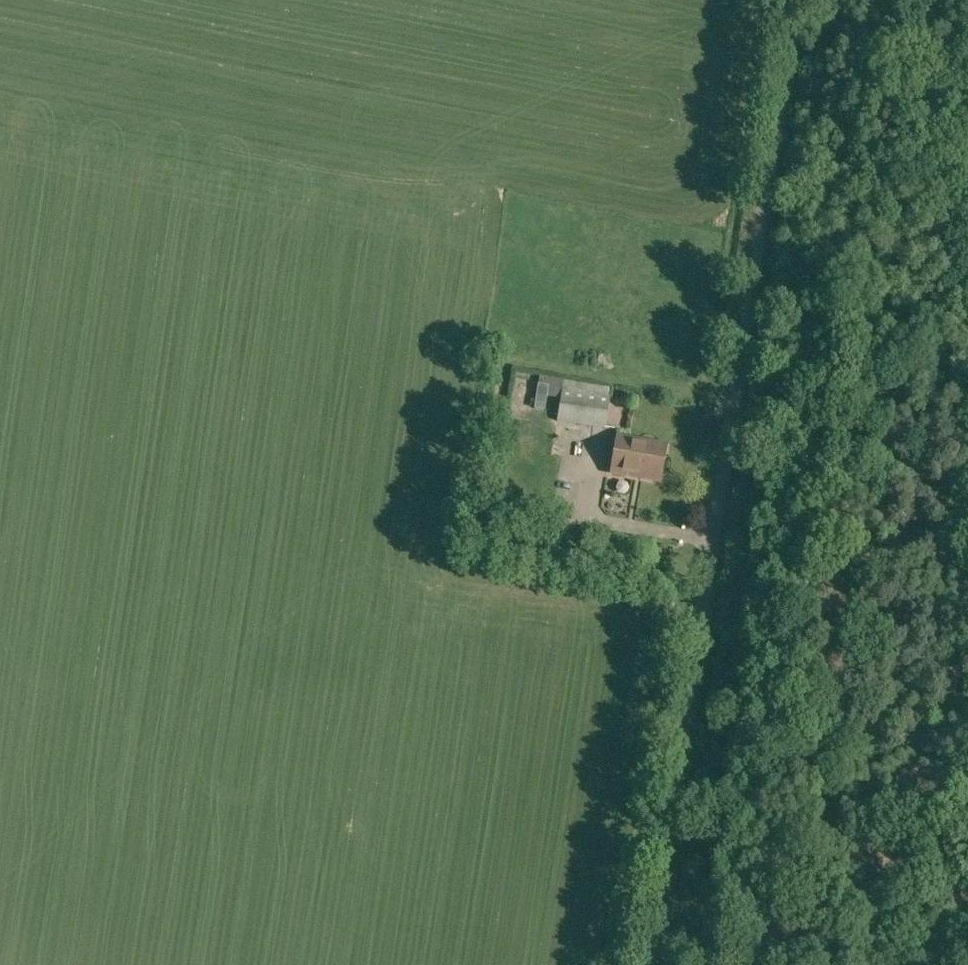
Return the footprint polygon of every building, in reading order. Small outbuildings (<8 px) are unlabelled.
[(605,429),(611,388),(539,376),(534,409),(545,410),(548,397),(561,399),(557,421),(605,429)] [(659,480),(665,447),(617,439),(612,471),(659,480)]
